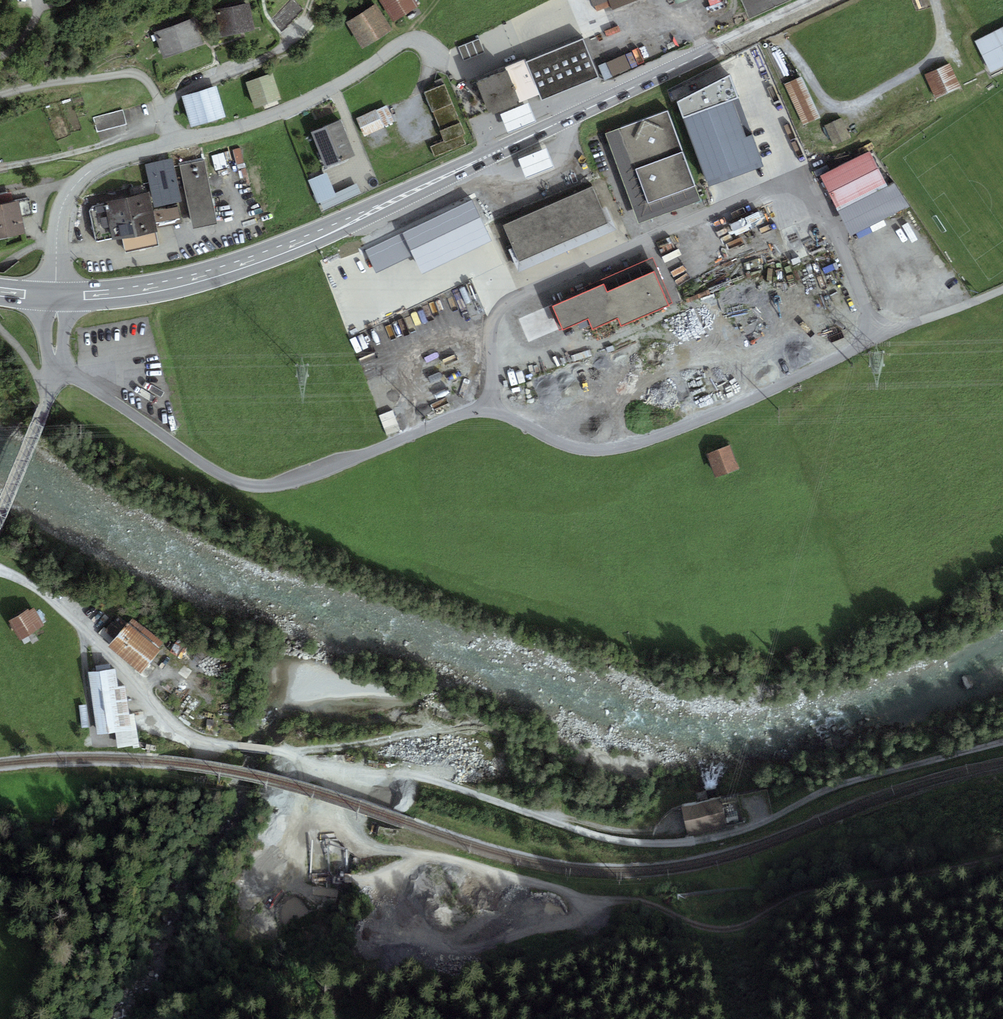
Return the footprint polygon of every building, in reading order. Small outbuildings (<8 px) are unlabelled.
[(394,23),(418,8),(414,0),(380,0),(394,23)] [(610,6),(608,0),(590,0),(593,7),(595,7),(597,11),(610,6)] [(612,10),(637,0),(608,0),(610,6),(612,10)] [(347,21),(365,49),(394,31),(376,2),(347,21)] [(249,3),(214,9),(220,37),(254,30),(249,3)] [(154,33),(164,60),(205,44),(195,17),(154,33)] [(991,73),(1002,67),(1002,28),(976,42),(991,73)] [(458,48),(464,61),(485,53),(480,39),(458,48)] [(542,101),(599,77),(583,39),(526,63),(525,60),(475,81),(490,116),(539,95),(542,101)] [(605,80),(630,69),(624,55),(599,67),(605,80)] [(924,75),(936,100),(962,88),(950,63),(924,75)] [(246,83),(255,108),(281,99),(272,74),(246,83)] [(729,75),(677,102),(709,187),(764,166),(729,75)] [(821,118),(802,77),(784,85),(803,126),(821,118)] [(445,85),(423,92),(444,140),(430,147),(435,158),(466,144),(462,135),(466,135),(445,85)] [(226,118),(216,86),(182,96),(191,128),(226,118)] [(500,114),(508,134),(537,122),(528,102),(500,114)] [(388,106),(377,110),(383,126),(394,122),(388,106)] [(127,122),(124,108),(95,116),(99,130),(127,122)] [(357,117),(364,136),(384,129),(383,126),(377,110),(357,117)] [(668,111),(606,134),(639,224),(701,202),(668,111)] [(840,117),(825,126),(835,146),(851,137),(840,117)] [(340,121),(311,133),(327,169),(356,157),(340,121)] [(519,160),(527,179),(555,168),(546,148),(519,160)] [(870,152),(821,176),(838,211),(887,187),(870,152)] [(227,168),(223,153),(211,156),(216,171),(227,168)] [(217,225),(204,158),(180,162),(193,229),(217,225)] [(182,202),(172,159),(144,165),(159,230),(183,224),(178,203),(182,202)] [(327,173),(309,181),(318,204),(321,203),(336,196),(335,194),(327,173)] [(357,184),(335,194),(336,196),(321,203),(324,211),(361,194),(357,184)] [(887,187),(838,211),(850,236),(910,207),(894,184),(887,187)] [(593,187),(503,225),(513,249),(519,261),(608,223),(602,209),(593,187)] [(527,208),(534,205),(529,191),(522,193),(527,208)] [(122,239),(157,232),(149,193),(104,202),(105,206),(88,209),(95,241),(111,238),(112,241),(122,239)] [(23,219),(19,201),(0,205),(0,223),(23,219)] [(413,256),(422,274),(492,242),(473,201),(403,234),(413,256)] [(607,207),(602,209),(608,223),(519,261),(513,249),(508,251),(518,273),(617,230),(607,207)] [(762,210),(732,226),(738,237),(768,221),(762,210)] [(0,223),(0,238),(25,234),(23,219),(0,223)] [(160,246),(157,232),(122,239),(125,253),(160,246)] [(413,256),(403,234),(365,251),(375,273),(413,256)] [(588,292),(553,307),(563,330),(588,319),(593,330),(619,319),(622,327),(669,307),(668,305),(672,303),(652,258),(586,287),(588,292)] [(729,444),(708,452),(717,476),(739,467),(729,444)] [(10,624),(20,641),(45,625),(34,608),(29,611),(28,609),(8,622),(10,624)] [(165,645),(133,618),(109,646),(141,673),(165,645)] [(97,671),(88,672),(97,735),(116,732),(118,748),(139,745),(135,715),(129,716),(125,687),(118,688),(116,669),(111,669),(97,671)] [(89,727),(86,705),(79,706),(82,728),(89,727)]
